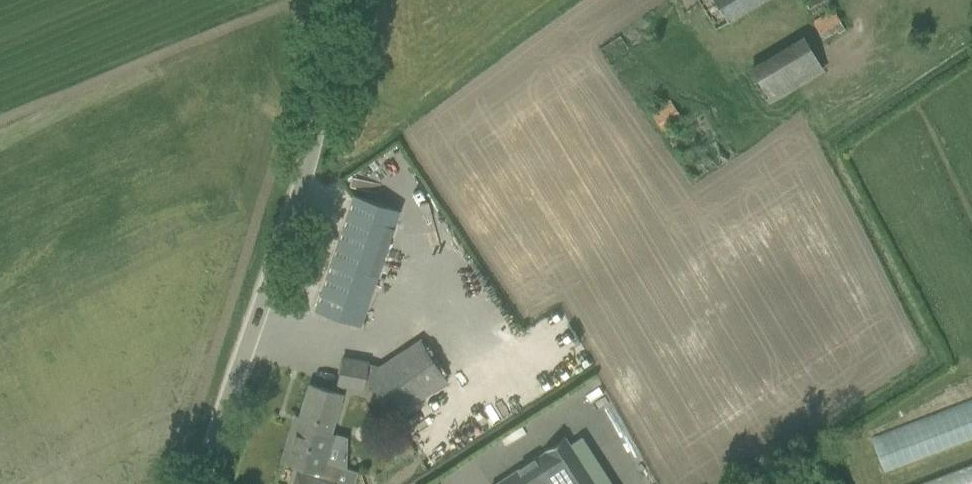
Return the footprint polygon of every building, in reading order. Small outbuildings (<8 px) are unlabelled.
[(717,31),(766,0),(698,0),(717,31)] [(812,14),(830,4),(828,0),(807,0),(805,1),(812,14)] [(812,21),(824,38),(844,26),(834,9),(812,21)] [(769,104),(824,70),(804,34),(748,67),(769,104)] [(663,131),(682,118),(669,99),(650,112),(663,131)] [(315,308),(334,315),(359,323),(397,209),(353,194),(315,308)] [(395,417),(447,381),(420,339),(378,366),(365,363),(362,387),(375,390),(377,394),(370,399),(377,410),(385,404),(395,417)] [(362,387),(365,363),(366,362),(341,358),(338,383),(362,387)] [(298,424),(333,434),(333,432),(329,431),(341,393),(310,384),(298,424)] [(447,393),(436,401),(441,409),(453,401),(447,393)] [(282,460),(301,466),(299,471),(298,470),(294,483),(336,483),(342,464),(325,459),(333,434),(298,424),(293,422),(282,460)] [(564,437),(491,483),(594,483),(564,437)] [(914,483),(971,483),(971,464),(914,483)]
